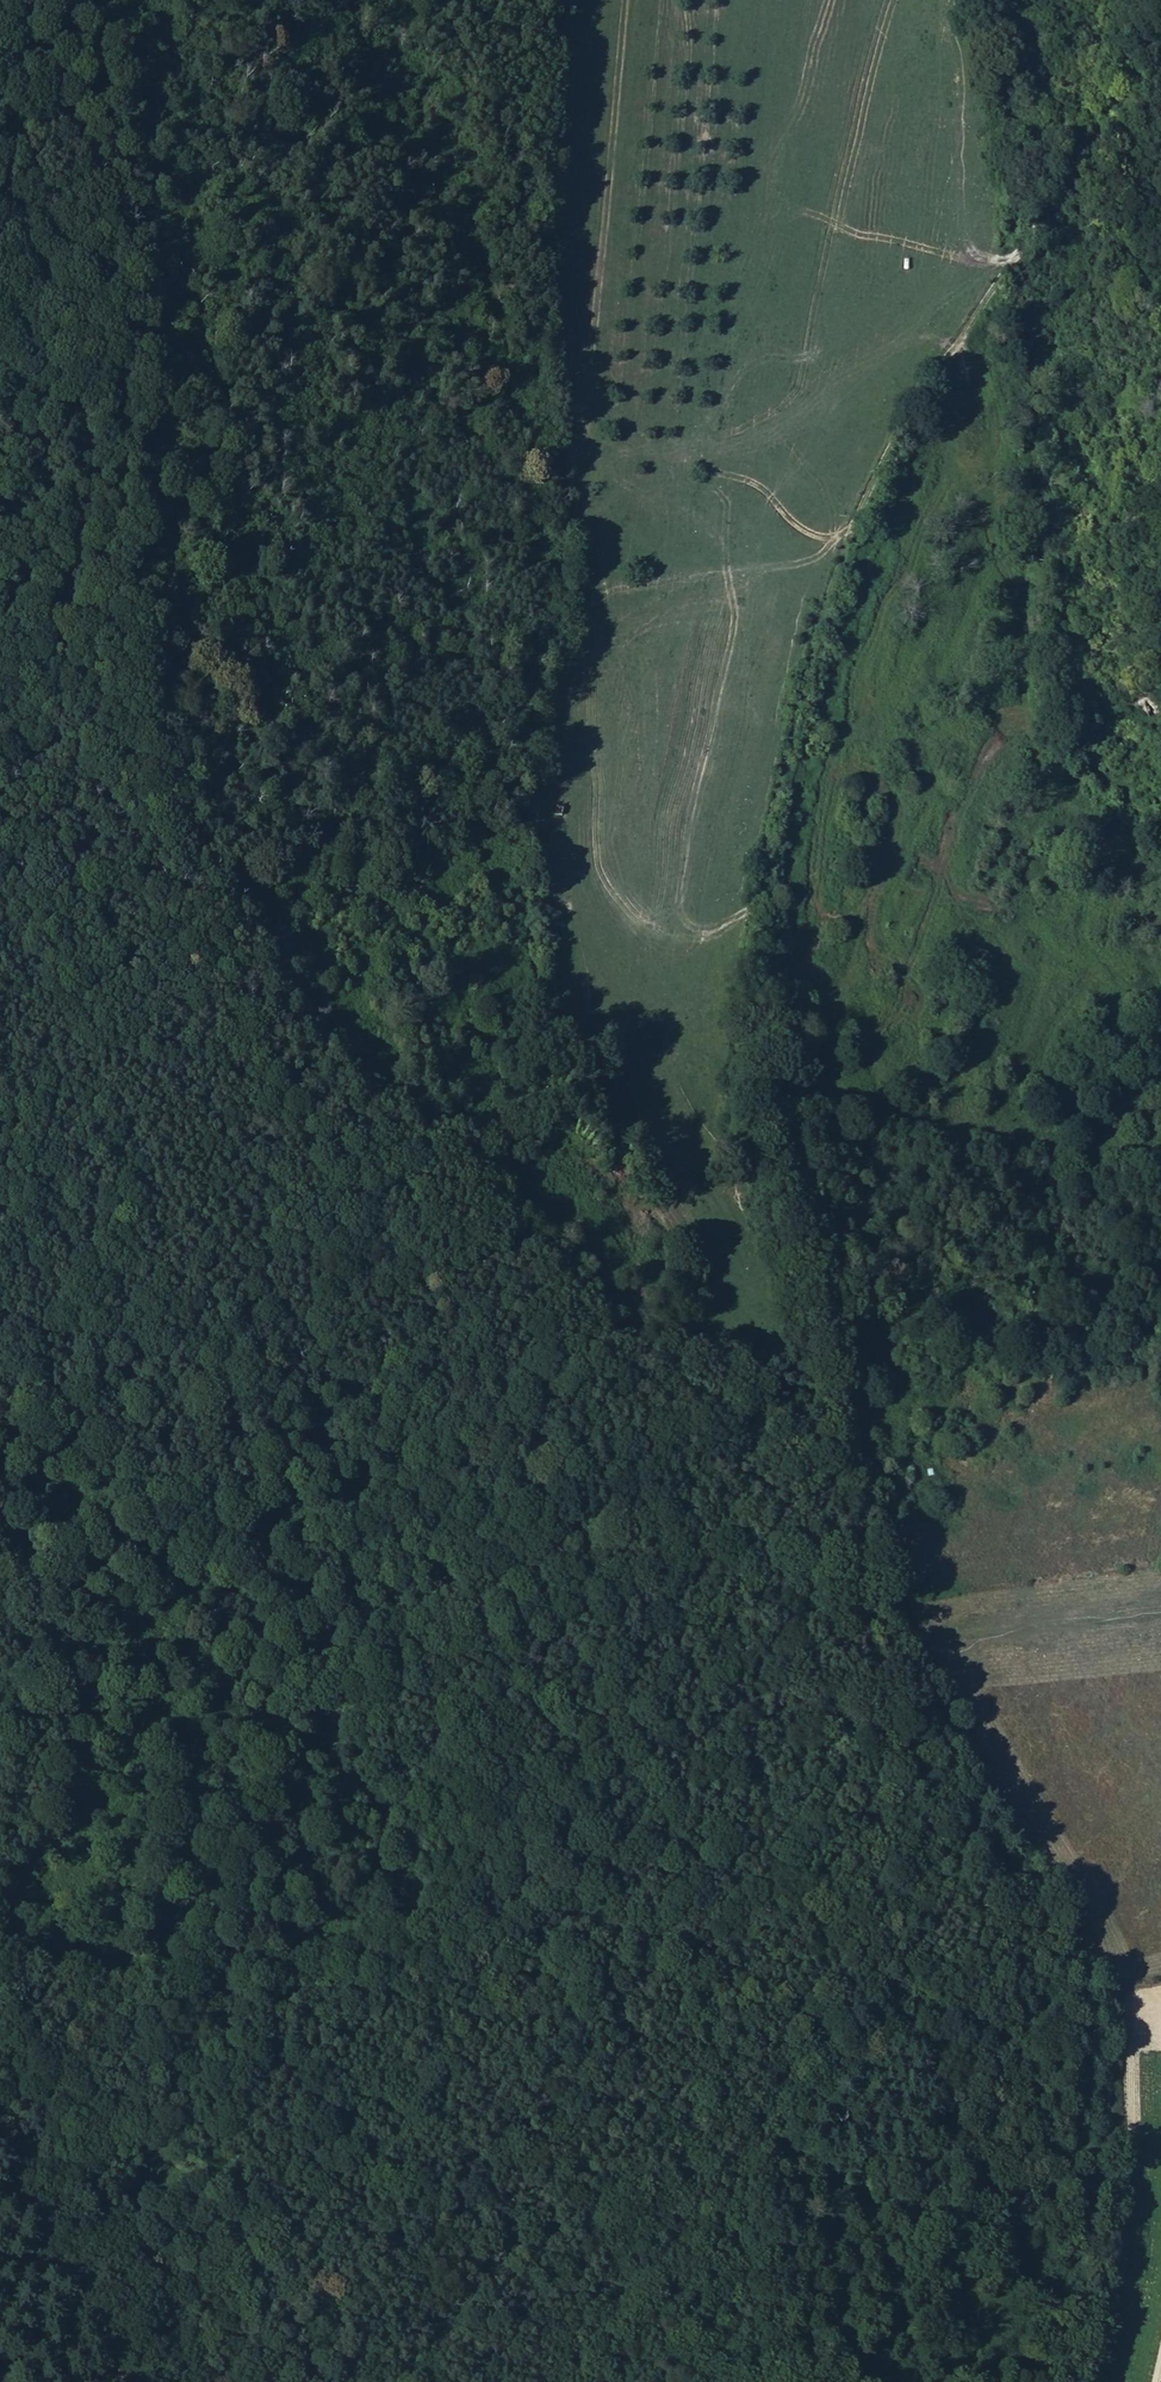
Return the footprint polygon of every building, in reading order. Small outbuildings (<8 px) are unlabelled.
[(886,1510),(877,1513),(884,1535),(894,1532),(886,1510)]
